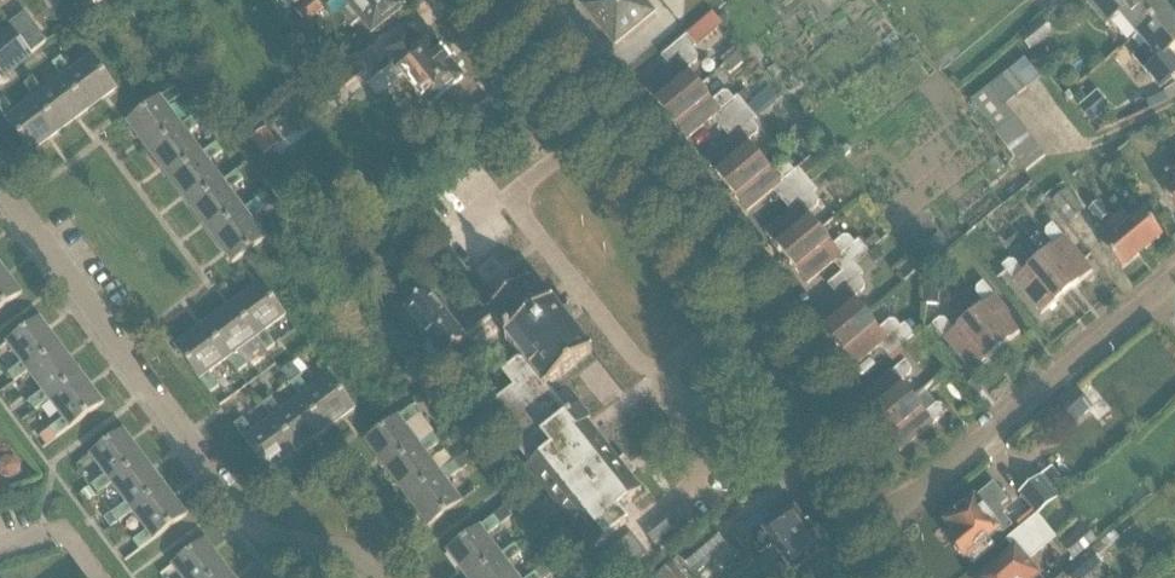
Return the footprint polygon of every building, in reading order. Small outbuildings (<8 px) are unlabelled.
[(277,4),(285,15),(303,0),(281,0),(277,4)] [(317,0),(311,0),(295,12),(305,25),(324,9),(317,0)] [(403,8),(396,0),(345,0),(350,7),(340,14),(352,28),(361,20),(372,33),(403,8)] [(585,7),(615,45),(653,14),(641,0),(593,0),(585,7)] [(1136,36),(1166,11),(1157,0),(1125,0),(1123,1),(1122,0),(1093,0),(1088,4),(1107,27),(1120,16),(1136,36)] [(1136,36),(1145,46),(1131,57),(1141,68),(1160,90),(1174,77),(1174,63),(1169,56),(1174,50),(1174,22),(1166,11),(1136,36)] [(712,12),(686,35),(687,36),(696,47),(722,25),(712,12)] [(24,14),(9,26),(12,30),(32,55),(47,43),(24,14)] [(1052,32),(1041,20),(1019,40),(1030,52),(1052,32)] [(0,40),(0,78),(1,79),(32,55),(12,30),(0,40)] [(462,80),(464,79),(463,77),(462,77),(450,63),(452,62),(443,51),(441,52),(430,38),(429,36),(427,37),(420,44),(411,33),(411,32),(410,31),(383,54),(393,66),(367,87),(377,98),(402,77),(428,108),(462,80)] [(644,90),(665,115),(700,87),(687,71),(697,62),(698,57),(692,50),(696,47),(687,36),(661,58),(670,68),(644,90)] [(346,87),(367,70),(356,56),(334,74),(346,87)] [(63,79),(88,112),(116,90),(92,57),(72,72),(61,58),(52,65),(63,79)] [(1014,68),(1029,88),(1041,79),(1026,59),(1014,68)] [(774,66),(766,72),(771,79),(779,73),(774,66)] [(1029,88),(1014,68),(1002,77),(1017,97),(1029,88)] [(996,134),(1015,119),(1005,106),(1017,97),(1002,77),(971,102),(996,134)] [(35,99),(60,132),(88,112),(63,79),(44,93),(33,79),(24,86),(35,100),(35,99)] [(722,130),(747,108),(744,105),(738,97),(734,100),(728,94),(723,93),(712,102),(700,87),(665,115),(687,141),(713,119),(722,130)] [(182,127),(181,126),(167,107),(181,97),(175,88),(127,123),(149,152),(182,127)] [(745,92),(738,97),(744,105),(751,100),(745,92)] [(1146,100),(1150,110),(1169,101),(1165,92),(1146,100)] [(1110,108),(1097,93),(1078,108),(1091,124),(1110,108)] [(35,100),(16,114),(6,100),(0,104),(0,111),(31,154),(60,132),(35,99),(35,100)] [(704,162),(726,187),(760,159),(747,144),(758,135),(758,129),(752,122),(756,119),(747,108),(722,130),(731,140),(704,162)] [(195,116),(181,126),(182,127),(149,152),(170,180),(203,155),(202,154),(188,135),(199,127),(202,131),(211,125),(204,116),(198,120),(195,116)] [(1015,119),(996,134),(1006,147),(1025,132),(1015,119)] [(267,128),(251,140),(264,157),(279,145),(267,128)] [(1016,160),(1035,145),(1025,132),(1006,147),(1016,160)] [(216,144),(202,154),(203,155),(170,180),(190,208),(223,183),(223,182),(209,163),(223,153),(216,144)] [(773,191),(782,202),(808,180),(805,178),(798,169),(794,172),(789,166),(783,165),(773,174),(760,159),(726,187),(747,213),(773,191)] [(810,160),(798,169),(805,178),(817,168),(810,160)] [(245,166),(223,182),(223,183),(190,208),(211,236),(244,211),(244,210),(230,191),(244,181),(242,179),(250,173),(245,166)] [(808,180),(782,202),(791,212),(765,234),(786,259),(820,231),(807,216),(818,207),(819,201),(813,195),(817,191),(808,180)] [(1038,206),(1028,194),(1012,206),(1022,219),(1038,206)] [(258,200),(244,210),(244,211),(211,236),(232,264),(265,239),(251,219),(264,209),(258,200)] [(1146,206),(1098,238),(1121,272),(1169,240),(1146,206)] [(1039,260),(1067,294),(1092,273),(1052,225),(1045,231),(1045,236),(1054,247),(1039,260)] [(807,285),(833,263),(855,245),(849,238),(844,237),(833,246),(820,231),(786,259),(807,285)] [(811,318),(832,343),(866,315),(853,299),(864,290),(865,285),(859,278),(863,275),(854,264),(868,252),(859,241),(855,245),(833,263),(842,274),(828,286),(837,296),(811,318)] [(876,247),(867,255),(873,264),(883,256),(876,247)] [(1042,315),(1067,294),(1039,260),(1023,273),(1014,262),(1009,262),(1002,268),(1042,315)] [(0,266),(0,310),(22,294),(0,266)] [(488,310),(493,317),(507,334),(504,336),(505,337),(504,338),(522,360),(505,373),(516,388),(488,410),(531,464),(526,468),(550,498),(610,452),(575,408),(567,414),(546,388),(562,376),(563,377),(576,366),(575,365),(592,352),(568,321),(574,315),(563,301),(556,306),(552,301),(548,303),(528,278),(515,289),(509,283),(496,293),(501,299),(488,310),(488,311),(488,310)] [(969,318),(998,352),(1023,331),(983,283),(976,289),(976,294),(985,305),(969,318)] [(257,338),(256,339),(266,353),(275,346),(265,332),(285,317),(260,284),(232,305),(257,338)] [(939,286),(922,286),(922,305),(938,306),(939,286)] [(488,310),(488,311),(461,332),(429,291),(417,300),(413,299),(407,304),(407,308),(404,310),(420,330),(418,331),(441,359),(467,339),(467,338),(493,317),(488,310)] [(229,359),(228,359),(238,373),(247,367),(237,353),(256,339),(257,338),(232,305),(204,326),(229,359)] [(866,315),(832,343),(854,369),(879,347),(888,358),(914,336),(905,325),(901,329),(895,322),(889,321),(879,330),(866,315)] [(972,373),(998,352),(969,318),(954,331),(945,320),(940,320),(932,326),(972,373)] [(15,383),(28,373),(61,348),(40,319),(7,344),(22,364),(8,374),(15,383)] [(209,374),(228,359),(229,359),(204,326),(176,347),(211,394),(220,388),(209,374)] [(82,376),(61,348),(28,373),(43,392),(29,402),(35,411),(49,401),(82,376)] [(879,427),(913,399),(900,383),(911,374),(911,369),(905,362),(857,402),(879,427)] [(82,376),(49,401),(63,420),(50,430),(56,439),(103,404),(82,376)] [(290,385),(301,399),(301,398),(326,431),(354,410),(330,377),(310,392),(299,378),(290,385)] [(1075,390),(1051,410),(1070,432),(1093,413),(1075,390)] [(273,419),(298,452),(326,431),(301,398),(301,399),(282,413),(271,399),(262,405),(273,419)] [(925,414),(913,399),(879,427),(900,453),(947,413),(942,406),(936,405),(925,414)] [(419,446),(418,445),(405,427),(419,416),(412,407),(365,442),(386,471),(419,446)] [(273,419),(254,434),(243,420),(234,426),(269,473),(298,452),(273,419)] [(448,426),(434,437),(441,446),(455,436),(448,426)] [(50,430),(40,438),(46,447),(56,439),(50,430)] [(98,495),(112,485),(145,460),(124,431),(91,456),(105,476),(91,486),(98,495)] [(432,435),(418,445),(419,446),(386,471),(407,499),(440,474),(425,455),(440,444),(432,435)] [(641,491),(610,452),(550,498),(593,551),(629,523),(618,510),(641,491)] [(1,480),(11,481),(20,475),(21,464),(15,458),(5,457),(0,460),(0,478),(1,480)] [(440,474),(407,499),(428,527),(461,503),(446,483),(460,472),(469,466),(462,457),(454,463),(440,474)] [(145,460),(112,485),(126,504),(112,514),(118,522),(119,523),(133,513),(166,488),(145,460)] [(1040,478),(1019,495),(1037,517),(1006,542),(1014,551),(982,577),(1033,577),(1036,576),(1026,563),(1055,539),(1037,516),(1057,500),(1055,497),(1067,487),(1051,468),(1040,478)] [(1008,502),(1004,497),(993,484),(975,500),(974,499),(956,515),(952,510),(944,517),(947,522),(945,524),(956,537),(951,542),(955,546),(954,550),(958,555),(963,555),(966,559),(1000,531),(1002,534),(1010,528),(1002,517),(1005,514),(1000,508),(1008,502)] [(90,488),(81,495),(86,502),(87,504),(97,497),(96,496),(90,488)] [(166,488),(133,513),(147,532),(133,542),(140,551),(187,516),(166,488)] [(696,517),(687,506),(647,538),(655,548),(696,517)] [(792,574),(829,548),(826,545),(827,540),(823,535),(819,534),(816,530),(814,531),(808,523),(805,525),(795,510),(763,532),(763,533),(750,542),(759,556),(773,546),(792,574)] [(112,514),(104,519),(111,528),(118,522),(112,514)] [(501,556),(487,537),(501,526),(494,517),(447,553),(466,577),(472,577),(501,556)] [(1095,542),(1082,527),(1061,545),(1073,561),(1095,542)] [(726,547),(708,528),(676,557),(693,577),(726,547)] [(631,535),(591,567),(600,577),(618,577),(647,555),(631,535)] [(133,542),(121,551),(128,560),(140,551),(133,542)] [(227,570),(206,542),(173,566),(182,577),(216,577),(227,570)] [(501,556),(472,577),(517,577),(507,565),(521,554),(515,545),(501,556)] [(1089,550),(1062,574),(1066,577),(1085,577),(1101,564),(1089,550)] [(668,563),(653,577),(682,577),(668,563)] [(552,575),(545,566),(529,577),(548,577),(552,575)] [(227,570),(216,577),(233,577),(227,570)]
